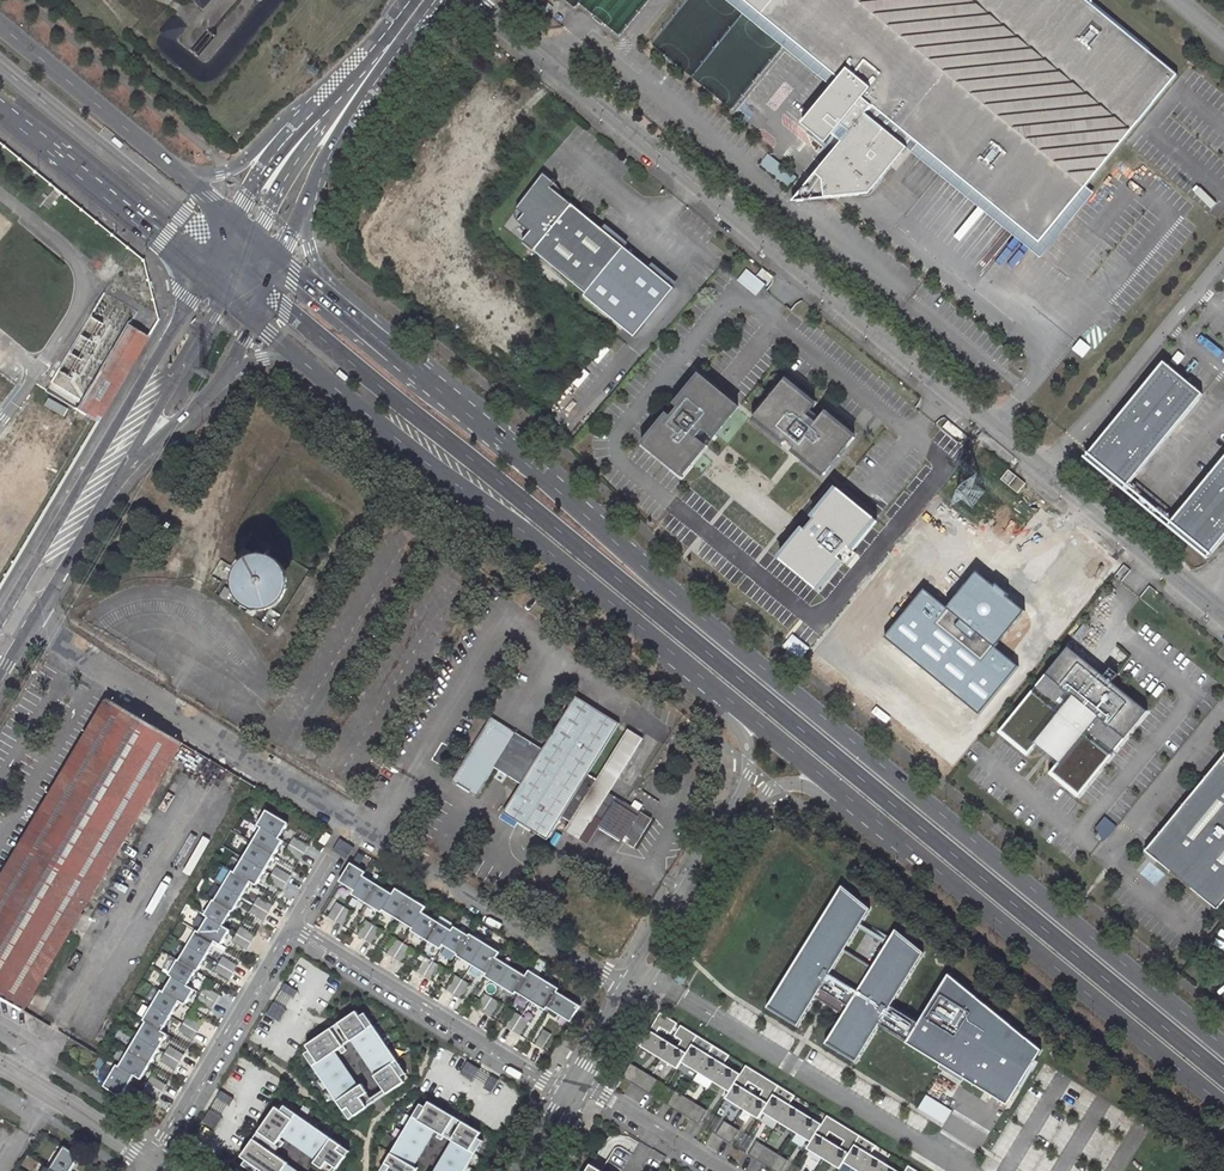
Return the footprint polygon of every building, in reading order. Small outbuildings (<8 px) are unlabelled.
[(743,0),(727,0),(832,85),(838,77),(743,0)] [(842,80),(806,125),(831,143),(837,135),(846,143),(796,201),(825,199),(875,196),(910,151),(917,142),(1042,242),(1088,186),(1180,74),(1090,0),(743,0),(838,77),(842,80)] [(116,138),(112,141),(120,148),(124,144),(116,138)] [(910,151),(1044,256),(1076,217),(1095,193),(1088,186),(1042,242),(917,142),(910,151)] [(556,183),(545,174),(516,207),(523,213),(517,220),(529,230),(521,240),(586,295),(625,249),(552,188),(556,183)] [(673,290),(625,249),(586,295),(585,296),(633,337),(673,290)] [(764,286),(747,271),(739,281),(756,295),(764,286)] [(149,336),(130,324),(80,409),(99,420),(149,336)] [(1204,396),(1163,363),(1089,451),(1084,459),(1124,492),(1204,396)] [(341,371),(338,374),(345,381),(348,378),(341,371)] [(740,406),(699,372),(674,403),(678,407),(671,416),(666,413),(642,443),(683,476),(709,445),(699,437),(707,427),(717,435),(740,406)] [(789,376),(758,414),(783,434),(785,432),(800,444),(798,446),(828,471),(859,434),(828,409),(820,418),(811,411),(819,401),(789,376)] [(1174,518),(1167,526),(1207,559),(1223,539),(1223,458),(1174,518)] [(880,520),(838,486),(813,516),(818,520),(810,530),(805,526),(781,556),(822,590),(848,558),(838,550),(846,540),(856,548),(880,520)] [(239,590),(241,596),(244,601),(248,605),(253,608),(258,611),(264,612),(270,612),(275,610),(281,608),(285,605),(289,600),(292,595),(294,590),(295,584),(294,578),(292,573),(289,568),(285,563),(281,559),(275,557),(269,556),(263,556),(257,557),(252,560),(247,563),(243,568),(240,573),(239,579),(238,584),(239,590)] [(802,658),(809,649),(792,635),(784,644),(802,658)] [(1069,649),(1000,732),(1029,755),(1037,745),(1043,738),(1065,756),(1060,763),(1051,773),(1079,797),(1148,713),(1112,684),(1118,676),(1111,670),(1105,678),(1069,649)] [(520,784),(502,812),(546,839),(557,822),(588,773),(618,725),(575,697),(542,749),(520,784)] [(183,743),(109,699),(0,881),(0,996),(23,1010),(183,743)] [(491,717),(451,780),(476,795),(494,767),(520,784),(542,749),(491,717)] [(588,773),(557,822),(566,827),(564,830),(588,844),(598,827),(634,850),(650,825),(606,797),(642,739),(627,730),(597,778),(588,773)] [(1065,756),(1043,738),(1037,745),(1060,763),(1065,756)] [(1151,844),(1145,851),(1156,859),(1218,909),(1223,901),(1223,754),(1151,844)] [(258,826),(262,828),(280,839),(289,823),(267,810),(258,826)] [(262,828),(253,843),(275,856),(284,841),(280,839),(262,828)] [(325,832),(319,841),(325,845),(331,835),(325,832)] [(294,837),(290,844),(305,853),(309,846),(294,837)] [(253,843),(244,858),(266,871),(275,856),(253,843)] [(290,844),(286,851),(300,860),(305,853),(290,844)] [(244,858),(235,872),(252,882),(257,886),(266,871),(244,858)] [(351,863),(340,882),(355,891),(364,876),(366,872),(351,863)] [(276,867),(272,874),(287,883),(291,876),(276,867)] [(233,871),(224,886),(243,897),(252,882),(235,872),(233,871)] [(272,874),(268,881),(283,890),(287,883),(272,874)] [(364,876),(355,891),(353,895),(367,904),(379,885),(364,876)] [(394,894),(379,885),(367,904),(382,913),(383,911),(394,894)] [(224,886),(215,901),(233,911),(234,912),(243,897),(224,886)] [(842,886),(767,1008),(768,1009),(769,1007),(798,1025),(797,1026),(798,1027),(816,998),(843,1015),(825,1044),(826,1044),(827,1043),(856,1061),(855,1062),(856,1063),(875,1033),(902,1050),(995,1107),(999,1100),(1008,1105),(1042,1050),(949,974),(919,1022),(892,1005),(924,953),(923,952),(923,953),(896,931),(897,930),(896,930),(873,967),(845,950),(870,909),(870,908),(869,909),(842,888),(843,887),(842,886)] [(394,894),(383,911),(398,920),(412,898),(397,889),(394,894)] [(259,897),(254,904),(269,913),(273,906),(259,897)] [(427,907),(412,898),(398,920),(413,929),(423,913),(427,907)] [(205,915),(209,917),(224,926),(233,911),(215,901),(214,900),(205,915)] [(345,907),(338,902),(329,917),(336,921),(345,907)] [(254,904),(250,911),(265,920),(269,913),(254,904)] [(352,911),(345,907),(336,921),(343,926),(352,911)] [(423,913),(413,929),(412,931),(426,940),(438,922),(423,913)] [(209,917),(200,932),(216,942),(222,945),(231,930),(224,926),(209,917)] [(375,925),(368,921),(359,935),(366,940),(375,925)] [(453,931),(438,922),(426,940),(441,949),(443,946),(453,931)] [(382,929),(375,925),(366,940),(373,944),(382,929)] [(241,927),(236,934),(251,943),(256,936),(241,927)] [(453,931),(443,946),(458,955),(470,936),(455,927),(453,931)] [(197,931),(188,946),(207,957),(216,942),(200,932),(197,931)] [(236,934),(232,941),(247,950),(251,943),(236,934)] [(471,934),(470,936),(458,955),(457,956),(472,965),(486,944),(471,934)] [(404,943),(397,939),(388,954),(395,958),(404,943)] [(411,948),(404,943),(395,958),(402,962),(411,948)] [(486,944),(472,965),(487,974),(497,958),(500,953),(486,944)] [(188,946),(179,960),(197,971),(198,972),(207,957),(188,946)] [(223,957),(219,964),(234,973),(238,966),(223,957)] [(434,961),(427,957),(418,972),(425,976),(434,961)] [(512,967),(497,958),(487,974),(485,977),(500,986),(512,967)] [(169,975),(173,977),(188,986),(197,971),(179,960),(178,960),(169,975)] [(441,966),(434,961),(425,976),(432,981),(441,966)] [(219,964),(214,971),(229,980),(234,973),(219,964)] [(512,967),(500,986),(515,995),(516,993),(527,976),(512,967)] [(530,971),(527,976),(516,993),(531,1002),(545,980),(530,971)] [(463,979),(456,975),(447,990),(454,994),(463,979)] [(173,977),(164,992),(180,1002),(186,1005),(195,990),(188,986),(173,977)] [(470,984),(463,979),(454,994),(461,999),(470,984)] [(545,980),(531,1002),(546,1011),(548,1008),(558,992),(560,989),(545,980)] [(280,990),(293,997),(297,990),(285,983),(280,990)] [(205,986),(201,993),(216,1002),(220,995),(205,986)] [(162,990),(153,1005),(172,1016),(180,1002),(164,992),(162,990)] [(581,1007),(558,992),(548,1008),(571,1022),(581,1007)] [(201,993),(197,1000),(212,1009),(216,1002),(201,993)] [(493,998),(486,993),(477,1008),(484,1013),(493,998)] [(500,1002),(493,998),(484,1013),(491,1017),(500,1002)] [(278,1022),(285,1010),(273,1002),(266,1015),(278,1022)] [(144,1020),(146,1022),(163,1031),(172,1016),(153,1005),(144,1020)] [(356,1012),(338,1024),(351,1043),(352,1042),(376,1076),(374,1077),(387,1095),(405,1083),(401,1078),(392,1065),(397,1061),(373,1026),(368,1030),(359,1017),(356,1012)] [(522,1016),(515,1012),(506,1026),(513,1031),(522,1016)] [(660,1012),(650,1030),(656,1034),(660,1026),(671,1033),(677,1023),(660,1012)] [(364,1014),(359,1017),(368,1030),(373,1026),(364,1014)] [(187,1016),(183,1023),(198,1032),(202,1025),(187,1016)] [(529,1020),(522,1016),(513,1031),(520,1035),(529,1020)] [(146,1022),(138,1037),(160,1050),(168,1035),(163,1031),(146,1022)] [(183,1023),(179,1030),(194,1039),(198,1032),(183,1023)] [(678,1047),(687,1052),(692,1044),(697,1035),(681,1025),(675,1035),(682,1040),(678,1047)] [(318,1064),(313,1067),(344,1112),(349,1109),(355,1117),(368,1108),(361,1098),(368,1094),(361,1084),(361,1085),(361,1086),(359,1088),(335,1053),(339,1051),(341,1055),(346,1052),(331,1030),(306,1047),(310,1052),(318,1064)] [(552,1034),(545,1030),(536,1044),(543,1049),(552,1034)] [(641,1045),(658,1056),(668,1041),(656,1034),(650,1030),(641,1045)] [(102,1045),(107,1037),(99,1031),(94,1040),(102,1045)] [(138,1037),(129,1051),(151,1065),(160,1050),(138,1037)] [(678,1047),(668,1041),(658,1056),(677,1068),(681,1063),(687,1052),(678,1047)] [(708,1054),(692,1044),(687,1052),(681,1063),(697,1073),(708,1054)] [(170,1046),(165,1053),(180,1062),(185,1055),(170,1046)] [(129,1051),(120,1066),(135,1075),(142,1080),(151,1065),(129,1051)] [(305,1055),(313,1067),(318,1064),(310,1052),(305,1055)] [(165,1053),(161,1060),(176,1069),(180,1062),(165,1053)] [(724,1064),(708,1054),(697,1073),(713,1082),(724,1064)] [(406,1075),(397,1061),(392,1065),(401,1078),(406,1075)] [(460,1074),(472,1081),(480,1069),(467,1061),(460,1074)] [(631,1062),(623,1076),(635,1084),(643,1070),(631,1062)] [(741,1074),(724,1064),(713,1082),(729,1092),(736,1082),(741,1074)] [(117,1065),(104,1087),(111,1090),(122,1098),(135,1075),(120,1066),(117,1065)] [(756,1085),(763,1075),(746,1065),(741,1074),(736,1082),(745,1087),(749,1081),(756,1085)] [(643,1070),(635,1084),(642,1088),(651,1074),(643,1070)] [(658,1079),(651,1074),(642,1088),(650,1093),(658,1079)] [(763,1075),(756,1085),(764,1090),(760,1097),(769,1102),(774,1094),(779,1085),(763,1075)] [(152,1076),(148,1083),(163,1092),(167,1085),(152,1076)] [(492,1076),(485,1088),(492,1092),(499,1080),(492,1076)] [(762,1112),(769,1102),(760,1097),(745,1087),(736,1082),(729,1092),(726,1098),(742,1108),(759,1118),(762,1112)] [(148,1083),(143,1090),(158,1099),(163,1092),(148,1083)] [(683,1095),(675,1089),(666,1103),(675,1108),(683,1095)] [(216,1098),(229,1105),(233,1098),(221,1091),(216,1098)] [(769,1102),(762,1112),(779,1122),(790,1104),(774,1094),(769,1102)] [(691,1099),(683,1095),(675,1108),(682,1113),(691,1099)] [(927,1095),(920,1107),(945,1123),(953,1110),(927,1095)] [(691,1099),(682,1113),(691,1118),(693,1114),(699,1104),(691,1099)] [(388,1170),(416,1170),(418,1168),(417,1168),(417,1169),(414,1167),(435,1131),(439,1133),(436,1138),(441,1141),(455,1118),(429,1102),(426,1107),(418,1120),(413,1117),(386,1164),(391,1167),(388,1170)] [(285,1104),(281,1109),(294,1118),(297,1113),(285,1104)] [(421,1104),(413,1117),(418,1120),(426,1107),(421,1104)] [(707,1109),(699,1104),(693,1114),(691,1118),(698,1123),(707,1109)] [(790,1104),(779,1122),(795,1132),(806,1114),(790,1104)] [(338,1167),(347,1154),(338,1148),(341,1143),(297,1113),(294,1118),(281,1109),(276,1106),(259,1131),(281,1146),(284,1141),(280,1138),(283,1134),(317,1158),(315,1162),(323,1167),(328,1160),(338,1167)] [(349,1109),(344,1112),(350,1121),(355,1117),(349,1109)] [(214,1130),(221,1118),(209,1110),(202,1123),(214,1130)] [(822,1124),(806,1114),(795,1132),(811,1142),(817,1133),(822,1124)] [(841,1148),(850,1153),(855,1144),(860,1136),(844,1126),(828,1115),(822,1124),(817,1133),(826,1139),(830,1131),(845,1140),(841,1148)] [(725,1120),(716,1134),(724,1139),(732,1125),(725,1120)] [(476,1154),(470,1151),(478,1138),(481,1133),(463,1122),(452,1141),(453,1142),(435,1170),(465,1170),(476,1154)] [(739,1129),(732,1125),(724,1139),(731,1143),(739,1129)] [(824,1158),(834,1143),(826,1139),(817,1133),(811,1142),(807,1148),(824,1158)] [(254,1138),(242,1155),(247,1159),(264,1170),(299,1170),(288,1163),(288,1162),(254,1138)] [(483,1141),(478,1138),(470,1151),(476,1154),(483,1141)] [(765,1145),(757,1140),(749,1154),(756,1159),(765,1145)] [(350,1149),(341,1143),(338,1148),(347,1154),(350,1149)] [(834,1143),(824,1158),(840,1168),(844,1162),(850,1153),(841,1148),(834,1143)] [(855,1144),(850,1153),(844,1162),(858,1170),(861,1170),(871,1154),(855,1144)] [(765,1145),(756,1159),(764,1163),(772,1149),(765,1145)] [(49,1168),(54,1170),(66,1170),(77,1155),(63,1146),(49,1168)] [(772,1149),(764,1163),(772,1168),(781,1155),(772,1149)] [(871,1154),(861,1170),(883,1170),(887,1164),(871,1154)] [(781,1155),(772,1168),(776,1170),(781,1170),(788,1159),(781,1155)] [(254,1170),(264,1170),(247,1159),(243,1164),(254,1170)]
